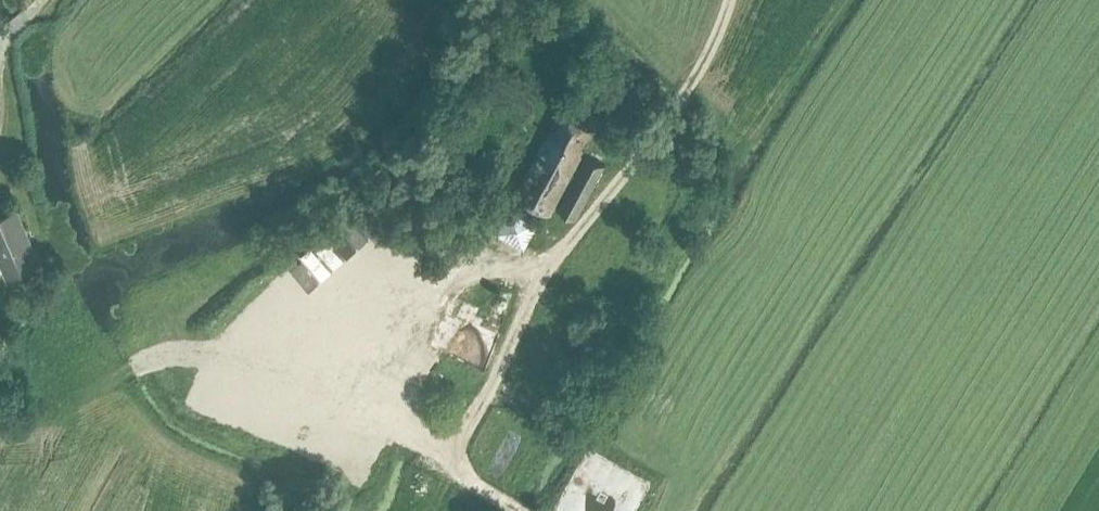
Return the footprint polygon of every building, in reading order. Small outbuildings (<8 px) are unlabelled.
[(561,109),(515,193),(550,213),(571,176),(574,178),(558,208),(576,218),(606,164),(587,154),(580,168),(576,166),(597,128),(561,109)] [(7,275),(38,262),(17,211),(0,218),(0,258),(7,275)]
